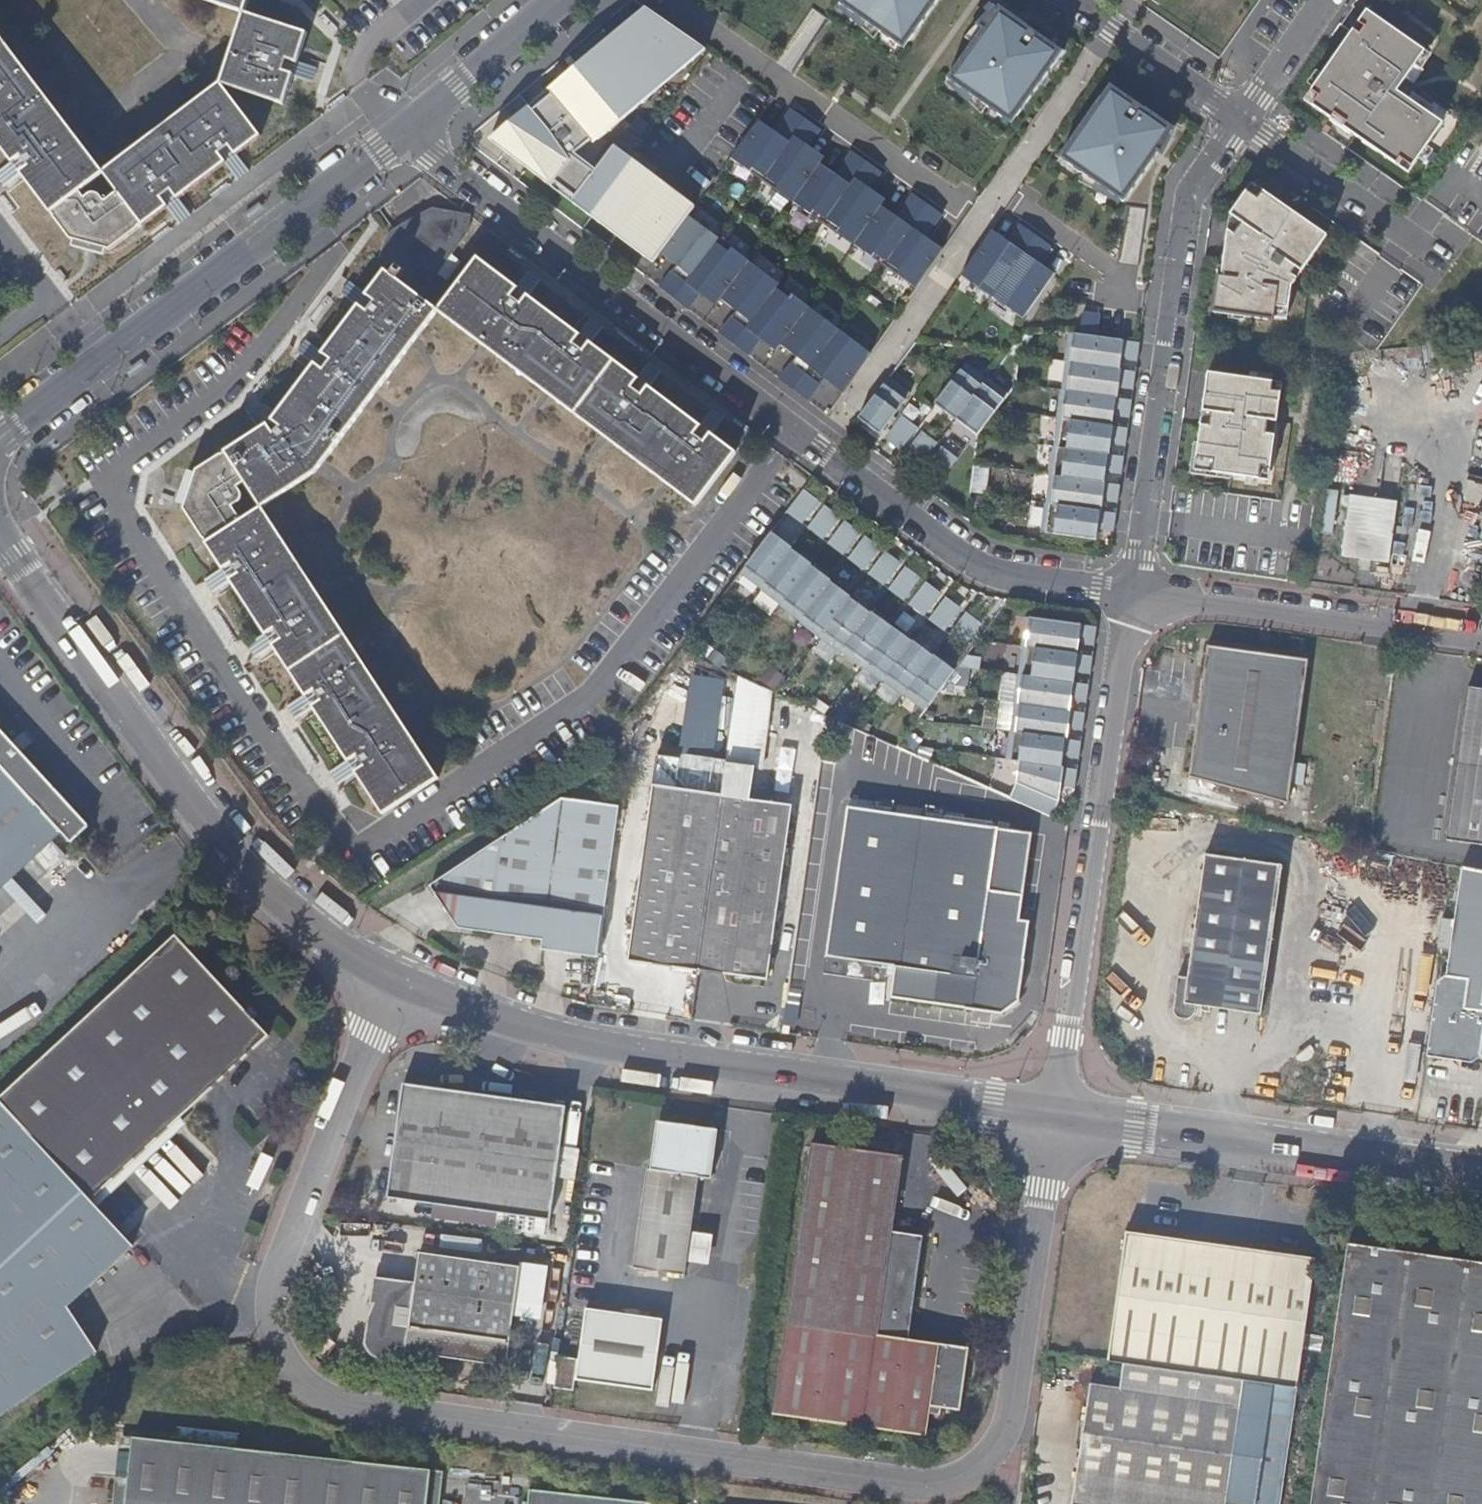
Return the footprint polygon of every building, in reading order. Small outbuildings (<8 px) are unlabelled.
[(242,13),(246,0),(203,0),(242,13)] [(839,3),(894,41),(899,33),(909,40),(937,0),(841,0),(839,3)] [(488,138),(592,216),(635,159),(615,144),(612,148),(599,138),(706,48),(646,6),(488,138)] [(999,6),(947,79),(1002,117),(1008,109),(1018,116),(1064,50),(1025,24),(1021,29),(1013,23),(1017,18),(999,6)] [(1303,99),(1405,171),(1438,124),(1392,92),(1422,49),(1365,10),(1303,99)] [(305,34),(242,13),(219,84),(281,104),(291,76),(295,62),(305,34)] [(49,213),(78,191),(101,173),(0,41),(0,42),(0,148),(12,163),(20,174),(49,213)] [(315,69),(295,62),(291,76),(311,82),(315,69)] [(1174,127),(1110,82),(1065,148),(1074,154),(1068,162),(1123,200),(1153,158),(1147,154),(1152,146),(1158,150),(1174,127)] [(219,84),(101,173),(117,195),(140,225),(165,206),(176,199),(223,162),(234,154),(258,136),(219,84)] [(760,120),(727,164),(912,293),(939,254),(923,242),(940,220),(910,198),(894,220),(864,198),(881,175),(851,153),(834,176),(805,154),(821,131),(792,109),(775,131),(760,120)] [(234,154),(223,162),(236,179),(247,171),(234,154)] [(635,159),(592,216),(653,261),(695,205),(635,159)] [(20,174),(12,163),(0,172),(0,183),(3,187),(20,174)] [(1256,198),(1261,190),(1250,182),(1245,190),(1256,198)] [(1228,214),(1215,308),(1286,318),(1290,285),(1325,234),(1261,190),(1256,198),(1245,190),(1228,214)] [(86,201),(78,191),(49,213),(71,240),(109,250),(140,225),(117,195),(106,204),(97,193),(86,201)] [(176,199),(165,206),(178,223),(189,215),(176,199)] [(395,228),(389,234),(385,243),(379,260),(393,270),(390,273),(422,296),(469,233),(471,214),(434,207),(395,228)] [(141,224),(146,234),(173,222),(168,212),(141,224)] [(843,392),(867,358),(685,219),(661,252),(677,264),(660,286),(689,308),(706,286),(736,310),(720,332),(749,354),(766,332),(796,356),(779,378),(809,400),(825,378),(843,392)] [(987,235),(960,273),(1024,318),(1051,278),(1034,267),(1050,244),(1019,222),(1003,246),(987,235)] [(478,257),(438,308),(482,342),(488,346),(545,389),(551,394),(602,433),(609,438),(665,480),(672,485),(696,503),(735,451),(711,433),(700,425),(649,386),(638,377),(591,342),(580,334),(528,295),(517,286),(478,257)] [(265,425),(226,452),(247,482),(263,506),(316,471),(371,398),(413,342),(421,332),(438,308),(422,296),(390,273),(386,270),(368,294),(376,300),(368,311),(359,305),(323,353),(331,359),(324,369),(315,362),(275,416),(272,419),(278,425),(274,429),(268,422),(265,425)] [(541,278),(530,270),(517,286),(528,295),(541,278)] [(350,281),(342,292),(359,305),(368,294),(350,281)] [(604,325),(593,317),(580,334),(591,342),(604,325)] [(1139,341),(1067,332),(1063,360),(1065,360),(1118,367),(1119,358),(1137,359),(1139,341)] [(323,353),(307,339),(298,350),(315,362),(323,353)] [(662,369),(651,360),(638,377),(649,386),(662,369)] [(1132,388),(1135,369),(1118,367),(1065,360),(1061,390),(1115,397),(1116,386),(1132,388)] [(956,419),(984,379),(963,363),(933,403),(955,420),(956,419)] [(1269,468),(1276,420),(1266,419),(1268,409),(1277,410),(1281,383),(1207,372),(1203,400),(1212,401),(1211,411),(1202,410),(1197,443),(1193,442),(1190,469),(1231,475),(1259,478),(1260,467),(1269,468)] [(908,393),(887,377),(856,417),(878,434),(908,393)] [(986,378),(984,379),(956,419),(977,436),(1007,393),(986,378)] [(1061,390),(1060,390),(1056,418),(1057,418),(1111,425),(1113,415),(1128,418),(1131,399),(1115,397),(1061,390)] [(1211,411),(1212,401),(1203,400),(1202,410),(1211,411)] [(262,407),(257,411),(265,425),(268,422),(272,419),(275,416),(262,407)] [(724,416),(713,408),(700,425),(711,433),(724,416)] [(1276,420),(1277,410),(1268,409),(1266,419),(1276,420)] [(1111,425),(1057,418),(1054,447),(1108,454),(1109,445),(1125,447),(1127,428),(1111,425)] [(1054,447),(1052,447),(1048,474),(1050,474),(1103,482),(1105,473),(1121,475),(1123,456),(1108,454),(1054,447)] [(226,452),(204,467),(186,507),(209,542),(244,518),(236,505),(239,505),(242,504),(244,502),(246,500),(247,497),(247,495),(246,492),(244,490),(242,489),(240,488),(247,482),(226,452)] [(986,494),(990,467),(976,465),(971,492),(986,494)] [(1268,480),(1269,468),(1260,467),(1259,478),(1268,480)] [(1230,479),(1231,475),(1190,469),(1189,473),(1230,479)] [(1103,482),(1050,474),(1046,503),(1100,510),(1101,501),(1117,503),(1120,484),(1103,482)] [(785,518),(846,551),(860,526),(799,493),(785,518)] [(1398,500),(1351,493),(1343,556),(1360,557),(1372,559),(1389,561),(1398,500)] [(1046,503),(1045,503),(1040,532),(1096,539),(1098,529),(1113,531),(1116,513),(1100,510),(1046,503)] [(267,633),(274,645),(307,694),(314,705),(349,759),(357,771),(384,812),(419,789),(439,777),(408,730),(404,724),(366,664),(362,658),(326,603),(322,597),(284,538),(279,531),(263,506),(244,518),(209,542),(208,542),(224,567),(232,579),(267,633)] [(796,541),(774,525),(744,566),(765,582),(795,543),(796,541)] [(863,566),(878,547),(867,538),(852,557),(863,566)] [(815,558),(795,543),(765,582),(765,583),(785,599),(814,560),(815,558)] [(834,576),(814,560),(785,599),(784,601),(803,618),(833,578),(834,576)] [(224,567),(207,578),(214,590),(232,579),(224,567)] [(853,594),(833,578),(803,618),(802,618),(822,635),(852,595),(853,594)] [(930,611),(942,593),(929,584),(916,603),(930,611)] [(871,612),(852,595),(822,635),(842,651),(842,650),(871,612)] [(929,618),(945,631),(963,608),(947,596),(929,618)] [(872,610),(871,612),(842,650),(862,667),(863,665),(892,627),(872,610)] [(971,641),(983,622),(967,611),(954,630),(971,641)] [(1097,626),(1025,617),(1023,645),(1025,646),(1078,653),(1079,644),(1095,645),(1097,626)] [(893,626),(892,627),(863,665),(882,682),(883,681),(912,641),(893,626)] [(274,645),(267,633),(249,643),(257,655),(274,645)] [(913,640),(912,641),(883,681),(903,696),(904,695),(933,656),(913,640)] [(985,657),(1002,660),(1006,644),(989,641),(985,657)] [(1308,658),(1207,644),(1189,776),(1289,803),(1308,658)] [(1078,653),(1025,646),(1022,674),(1076,682),(1077,672),(1093,673),(1094,655),(1078,653)] [(934,655),(933,656),(904,695),(925,710),(939,692),(955,671),(934,655)] [(1006,672),(996,726),(1007,728),(1018,674),(1006,672)] [(1022,674),(1020,674),(1016,703),(1018,703),(1072,710),(1073,700),(1089,703),(1092,684),(1076,682),(1022,674)] [(1469,685),(1447,839),(1481,844),(1481,687),(1469,685)] [(307,694),(289,705),(297,717),(314,705),(307,694)] [(1072,710),(1018,703),(1014,732),(1068,739),(1069,729),(1085,731),(1088,713),(1072,710)] [(49,818),(62,832),(71,842),(89,826),(0,728),(0,863),(49,818)] [(1014,732),(1013,731),(1008,759),(1022,761),(1064,766),(1066,757),(1082,759),(1084,741),(1068,739),(1014,732)] [(357,771),(349,759),(331,770),(339,782),(357,771)] [(1022,761),(1019,781),(1013,799),(1054,818),(1061,800),(1063,786),(1078,788),(1080,769),(1064,766),(1022,761)] [(722,793),(654,782),(627,959),(698,970),(721,804),(722,793)] [(726,805),(721,804),(698,970),(767,980),(794,803),(725,793),(726,805)] [(620,804),(563,796),(431,884),(459,926),(544,938),(543,948),(599,955),(620,804)] [(1033,831),(848,804),(827,955),(896,964),(892,995),(1002,1012),(1020,1000),(1031,920),(1021,918),(1033,831)] [(49,818),(0,863),(0,889),(62,832),(49,818)] [(29,864),(39,875),(69,848),(59,837),(29,864)] [(1359,848),(1350,846),(1347,857),(1357,859),(1359,848)] [(1283,864),(1206,853),(1189,977),(1178,974),(1174,1006),(1174,1011),(1176,1015),(1179,1017),(1188,1019),(1191,1018),(1196,1012),(1196,1004),(1261,1014),(1283,864)] [(1463,865),(1436,1048),(1481,1055),(1481,869),(1463,865)] [(175,934),(0,1096),(0,1412),(94,1351),(67,1304),(132,1244),(98,1206),(92,1200),(181,1117),(269,1035),(175,934)] [(872,983),(867,1010),(882,1013),(886,985),(872,983)] [(567,1106),(403,1084),(388,1197),(497,1213),(551,1220),(559,1162),(561,1146),(567,1106)] [(187,1123),(181,1117),(92,1200),(98,1206),(187,1123)] [(718,1129),(657,1121),(650,1169),(663,1171),(668,1133),(703,1137),(698,1177),(711,1179),(718,1129)] [(650,1169),(647,1169),(633,1267),(685,1275),(698,1177),(703,1137),(668,1133),(663,1171),(650,1169)] [(903,1156),(811,1143),(772,1415),(927,1436),(930,1413),(931,1407),(942,1408),(961,1411),(969,1348),(909,1339),(923,1236),(892,1232),(903,1156)] [(580,1148),(561,1146),(559,1162),(578,1165),(580,1148)] [(551,1220),(497,1213),(495,1230),(541,1236),(541,1234),(549,1235),(551,1220)] [(712,1235),(692,1231),(688,1261),(708,1264),(712,1235)] [(1315,1258),(1126,1232),(1108,1361),(1123,1363),(1297,1388),(1315,1258)] [(1348,1244),(1311,1503),(1481,1503),(1481,1263),(1348,1244)] [(420,1253),(416,1282),(412,1308),(399,1306),(395,1333),(408,1335),(406,1348),(406,1351),(507,1364),(520,1267),(420,1253)] [(416,1282),(374,1276),(370,1303),(374,1303),(369,1315),(365,1342),(369,1351),(373,1356),(380,1359),(385,1358),(395,1354),(399,1347),(406,1348),(408,1335),(395,1333),(399,1306),(412,1308),(416,1282)] [(664,1319),(586,1309),(581,1351),(585,1352),(581,1381),(654,1391),(664,1319)] [(585,1352),(581,1351),(576,1380),(581,1381),(585,1352)] [(578,1358),(559,1356),(555,1387),(573,1390),(578,1358)] [(1090,1383),(1073,1503),(1281,1503),(1297,1388),(1123,1363),(1120,1387),(1090,1383)] [(240,1434),(178,1426),(176,1441),(238,1449),(240,1434)] [(120,1435),(113,1503),(126,1503),(134,1437),(120,1435)] [(134,1437),(126,1503),(428,1503),(432,1469),(238,1449),(176,1441),(134,1437)] [(432,1469),(428,1503),(441,1503),(445,1471),(432,1469)] [(529,1489),(528,1503),(674,1503),(529,1489)]
